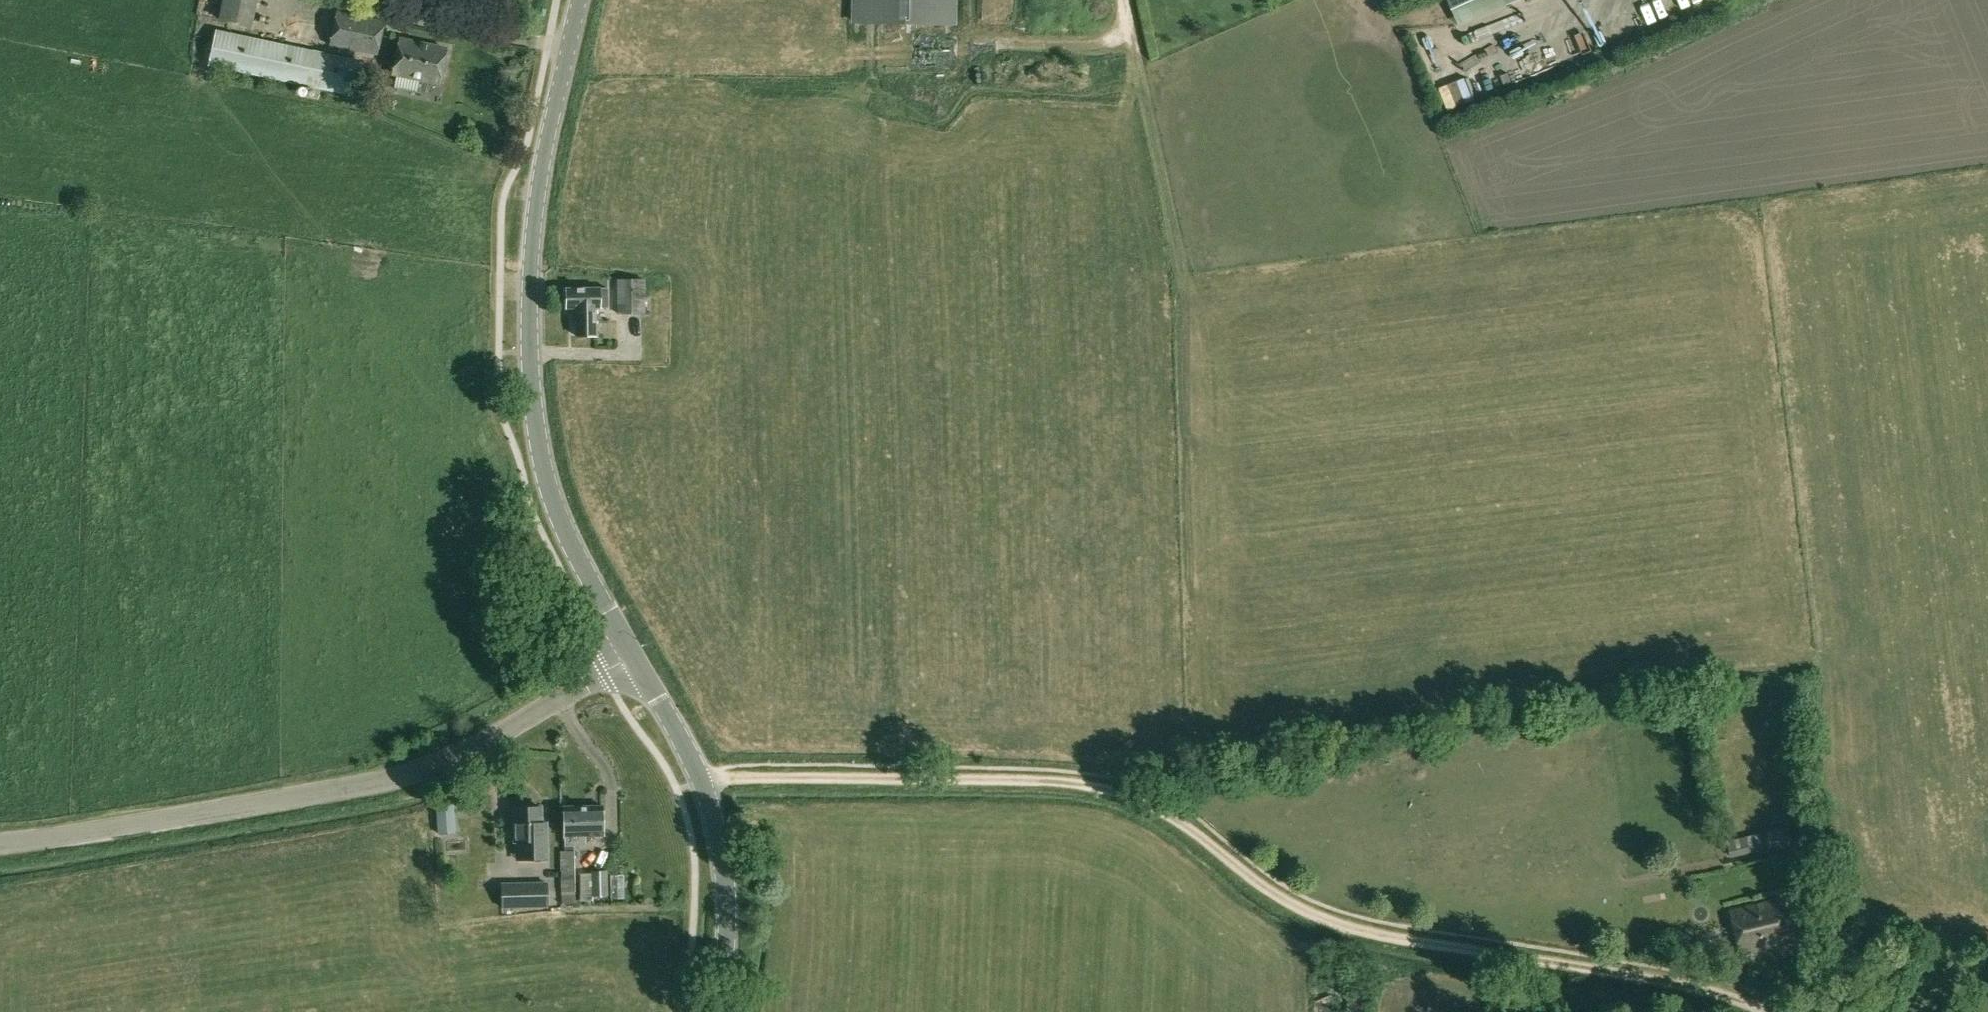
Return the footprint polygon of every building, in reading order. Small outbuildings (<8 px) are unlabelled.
[(220,20),(252,26),(257,0),(224,0),(220,20)] [(857,21),(955,23),(955,0),(858,0),(857,21)] [(1455,8),(1473,0),(1451,0),(1455,8)] [(1682,13),(1678,0),(1656,0),(1661,19),(1682,13)] [(1463,19),(1484,14),(1482,5),(1461,10),(1463,19)] [(1639,32),(1649,29),(1645,8),(1634,10),(1639,32)] [(384,21),(336,10),(328,46),(378,55),(384,21)] [(1629,16),(1609,21),(1615,41),(1634,36),(1629,16)] [(361,60),(216,30),(208,66),(354,96),(361,60)] [(1582,54),(1611,47),(1608,31),(1578,37),(1582,54)] [(438,83),(446,49),(400,39),(392,74),(438,83)] [(1513,69),(1519,84),(1538,77),(1532,62),(1513,69)] [(1473,103),(1490,97),(1484,81),(1467,88),(1473,103)] [(617,279),(618,314),(656,313),(656,284),(645,284),(645,278),(617,279)] [(608,307),(607,288),(599,288),(567,288),(567,308),(576,308),(576,336),(596,336),(596,308),(599,308),(599,307),(608,307)] [(435,805),(438,834),(456,832),(454,803),(435,805)] [(603,835),(602,805),(564,806),(565,845),(585,844),(585,836),(603,835)] [(547,824),(541,824),(541,807),(514,807),(515,841),(525,841),(525,846),(526,846),(526,859),(547,859),(547,824)] [(1728,842),(1732,855),(1788,842),(1785,828),(1728,842)] [(561,851),(562,903),(573,903),(573,892),(575,892),(575,851),(561,851)] [(581,873),(581,901),(594,901),(594,896),(609,895),(608,871),(592,871),(592,873),(581,873)] [(549,882),(502,884),(503,907),(549,906),(549,882)] [(1794,941),(1784,899),(1732,911),(1742,953),(1794,941)]
